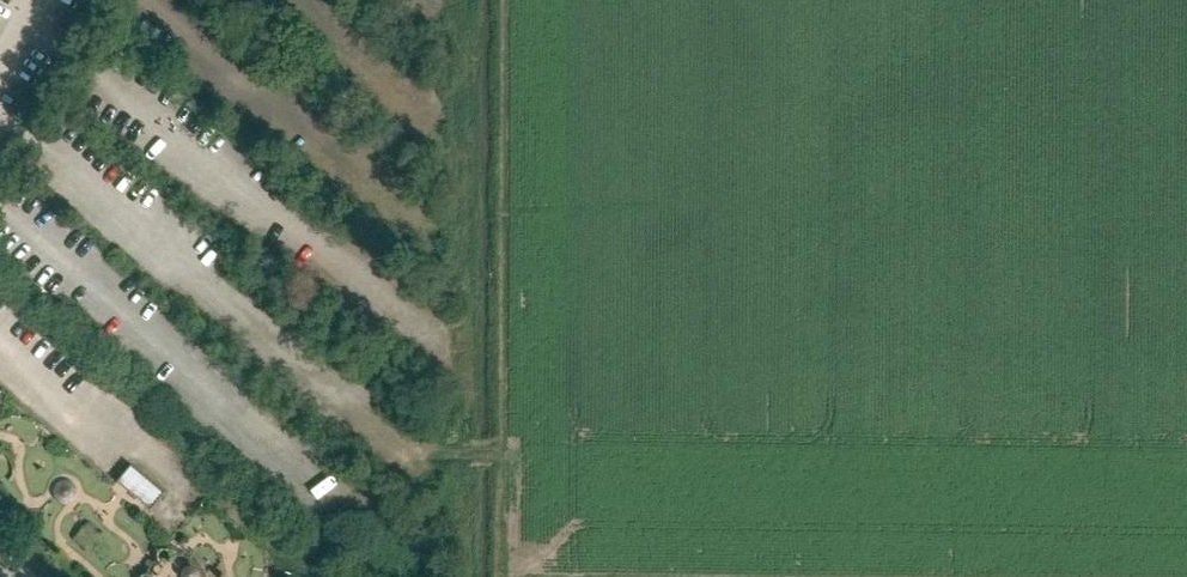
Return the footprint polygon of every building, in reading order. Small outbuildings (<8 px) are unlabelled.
[(156,503),(168,489),(141,466),(129,479),(156,503)]
